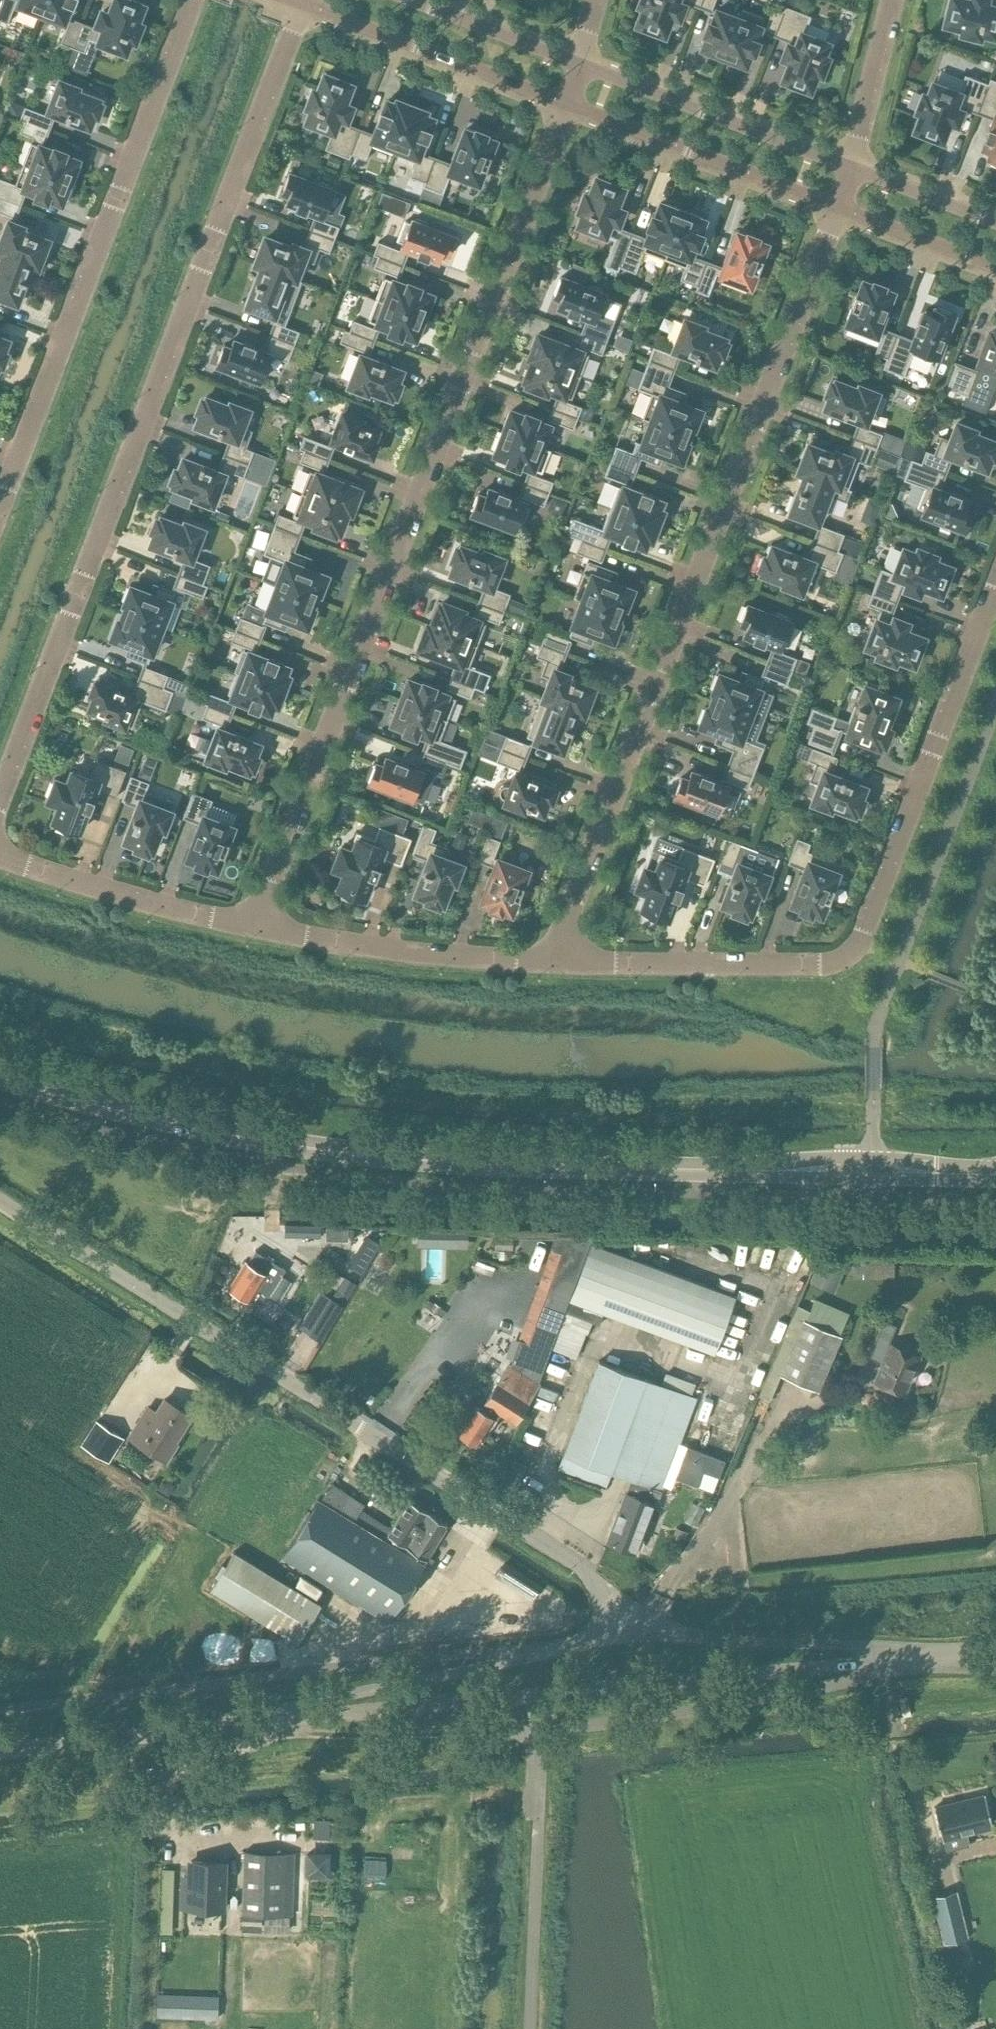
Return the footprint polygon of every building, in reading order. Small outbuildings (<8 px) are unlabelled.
[(0,11),(0,19),(9,23),(17,0),(4,0),(0,11)] [(19,4),(21,5),(19,10),(40,18),(47,0),(21,0),(19,4)] [(40,18),(41,18),(43,13),(65,22),(71,4),(74,5),(76,0),(47,0),(40,18)] [(72,47),(85,52),(90,38),(124,51),(124,53),(125,53),(131,39),(135,41),(142,24),(137,22),(144,4),(134,0),(131,0),(130,0),(116,0),(110,14),(103,11),(96,28),(81,23),(72,47)] [(703,0),(642,0),(640,5),(644,7),(637,25),(651,30),(651,29),(664,34),(672,15),(679,18),(686,0),(700,6),(703,0)] [(712,11),(713,10),(712,9),(716,0),(703,0),(700,6),(712,11)] [(972,1),(970,0),(952,0),(949,9),(948,9),(944,23),(963,28),(962,32),(980,37),(981,32),(995,36),(995,35),(995,34),(995,29),(995,0),(973,0),(972,1)] [(775,35),(786,6),(785,6),(784,10),(773,6),(765,29),(764,29),(764,30),(775,35)] [(786,6),(775,35),(790,40),(784,58),(791,60),(784,79),(797,84),(797,86),(810,91),(817,72),(821,74),(828,57),(823,56),(829,42),(827,41),(827,42),(803,33),(810,15),(795,9),(786,6)] [(739,18),(724,58),(743,65),(744,64),(746,64),(751,50),(754,51),(758,41),(755,40),(764,17),(742,9),(739,18)] [(704,51),(724,58),(739,18),(717,10),(712,24),(709,23),(705,33),(708,34),(703,48),(705,49),(704,51)] [(72,47),(81,23),(70,18),(69,19),(70,19),(61,43),(72,47)] [(326,73),(319,92),(314,90),(308,107),(312,108),(307,122),(309,123),(309,122),(332,131),(325,149),(350,158),(352,154),(351,154),(360,129),(346,124),(352,106),(345,103),(352,84),(339,79),(339,78),(326,73)] [(978,112),(991,79),(990,78),(988,84),(965,74),(958,93),(935,84),(935,83),(934,82),(929,96),(924,94),(918,111),(922,113),(915,131),(928,136),(929,135),(942,140),(950,121),(957,124),(964,106),(978,112)] [(978,112),(995,119),(992,129),(989,128),(985,138),(988,139),(984,149),(992,153),(989,159),(995,162),(995,78),(995,80),(991,79),(978,112)] [(49,111),(89,126),(94,114),(97,115),(102,104),(98,103),(100,99),(77,91),(78,87),(61,81),(49,111)] [(398,100),(397,101),(396,104),(388,101),(384,112),(381,111),(378,121),(380,122),(375,135),(360,129),(351,154),(352,154),(366,159),(372,144),(394,153),(412,106),(398,100)] [(24,121),(49,130),(54,117),(53,116),(52,117),(25,106),(20,119),(24,121)] [(435,158),(420,152),(425,139),(428,140),(431,130),(429,129),(433,118),(425,115),(426,111),(412,106),(394,153),(416,161),(410,176),(425,182),(426,182),(435,158)] [(49,130),(24,121),(20,132),(33,137),(23,163),(72,182),(79,163),(78,162),(79,160),(65,154),(65,152),(55,148),(54,150),(41,145),(42,141),(44,142),(49,130)] [(482,181),(492,155),(490,155),(495,140),(485,136),(486,134),(469,128),(468,130),(466,129),(452,165),(448,164),(448,163),(435,158),(426,182),(425,182),(423,186),(443,194),(451,172),(479,183),(480,180),(482,181)] [(72,182),(23,163),(15,184),(0,178),(0,197),(20,205),(25,193),(23,192),(24,188),(31,191),(38,194),(37,196),(47,200),(48,198),(62,203),(63,200),(64,201),(72,182)] [(283,190),(290,193),(286,201),(297,205),(296,208),(306,212),(307,209),(325,216),(334,190),(331,189),(332,186),(319,180),(317,184),(289,173),(283,190)] [(580,225),(615,238),(604,266),(617,270),(632,233),(617,227),(624,210),(616,207),(623,188),(610,183),(611,182),(597,177),(590,195),(586,194),(579,210),(584,212),(579,226),(580,227),(580,225)] [(383,192),(378,206),(387,209),(392,196),(383,192)] [(0,197),(0,212),(14,217),(14,218),(15,218),(20,205),(0,197)] [(684,210),(664,202),(664,204),(661,203),(656,217),(653,216),(649,226),(652,227),(647,241),(643,239),(643,237),(632,233),(617,270),(618,271),(620,266),(636,273),(644,251),(665,258),(684,210)] [(707,261),(695,257),(694,259),(690,258),(695,244),(698,245),(702,235),(699,234),(705,220),(702,219),(703,217),(684,210),(665,258),(685,266),(680,279),(697,286),(707,261)] [(316,217),(310,230),(335,239),(340,226),(317,217),(316,217)] [(440,260),(443,251),(450,254),(456,237),(428,226),(430,223),(416,217),(414,221),(411,220),(410,222),(405,220),(398,241),(402,243),(402,245),(419,252),(418,254),(428,258),(429,256),(440,260)] [(40,263),(41,263),(45,252),(44,252),(49,240),(22,230),(23,226),(10,221),(0,247),(0,251),(39,266),(40,263)] [(310,230),(304,248),(294,244),(293,247),(266,237),(261,250),(260,249),(256,260),(257,261),(256,263),(296,278),(304,258),(314,261),(319,248),(330,252),(335,239),(310,230)] [(696,290),(709,295),(717,274),(751,286),(752,284),(754,284),(763,259),(761,258),(767,244),(757,240),(758,238),(740,231),(740,233),(738,233),(724,269),(720,267),(720,266),(707,261),(697,286),(696,290)] [(378,256),(403,265),(408,252),(407,251),(406,252),(379,241),(374,254),(378,256)] [(32,264),(38,266),(39,266),(0,251),(5,254),(0,267),(0,297),(5,299),(5,298),(20,303),(25,288),(23,287),(32,264)] [(403,265),(378,256),(374,267),(397,276),(398,277),(403,265)] [(275,322),(270,335),(295,344),(300,331),(285,326),(302,281),(296,278),(256,263),(256,264),(263,266),(254,289),(251,288),(245,304),(260,309),(260,310),(271,315),(271,313),(274,314),(271,321),(275,322)] [(377,298),(426,317),(433,298),(431,297),(432,294),(418,289),(419,287),(409,283),(408,285),(385,276),(377,298)] [(561,277),(554,294),(561,296),(558,305),(569,309),(568,311),(588,319),(587,320),(588,321),(611,330),(615,320),(603,315),(610,298),(605,296),(606,294),(602,293),(604,289),(590,284),(589,288),(561,277)] [(862,279),(845,322),(881,336),(875,353),(887,358),(888,358),(897,334),(884,329),(883,330),(879,328),(893,291),(886,288),(888,284),(872,278),(871,282),(862,279)] [(418,336),(426,317),(377,298),(369,320),(391,329),(391,331),(401,335),(402,333),(416,338),(417,336),(418,336)] [(937,306),(934,313),(926,310),(922,321),(920,320),(916,330),(918,331),(914,341),(897,334),(888,358),(887,358),(883,368),(879,378),(890,382),(894,372),(904,376),(912,354),(933,362),(934,357),(937,358),(938,355),(942,356),(947,342),(943,341),(954,313),(937,306)] [(715,365),(719,352),(723,354),(727,342),(724,341),(725,338),(702,329),(704,326),(686,319),(675,349),(715,365)] [(350,331),(374,340),(378,328),(377,328),(354,320),(350,331)] [(582,334),(606,343),(611,330),(588,321),(587,320),(582,334)] [(374,340),(350,331),(345,329),(340,342),(368,353),(369,354),(374,340)] [(947,388),(967,396),(964,403),(963,402),(962,404),(986,413),(987,411),(983,409),(992,382),(995,383),(995,382),(995,329),(994,333),(991,332),(985,348),(986,348),(980,363),(981,364),(978,371),(956,363),(955,364),(956,364),(947,388)] [(617,333),(613,345),(628,350),(632,339),(617,333)] [(606,343),(582,334),(577,345),(579,346),(579,345),(602,354),(606,343)] [(270,335),(264,352),(254,348),(255,346),(245,342),(244,344),(233,340),(230,348),(224,346),(217,363),(245,373),(244,377),(257,383),(259,379),(262,380),(271,355),(288,362),(295,344),(270,335)] [(538,336),(530,357),(581,376),(589,353),(542,336),(542,337),(538,336)] [(649,359),(674,369),(679,355),(678,355),(654,346),(649,359)] [(369,388),(391,397),(393,393),(396,395),(400,384),(397,382),(402,370),(362,355),(350,385),(368,391),(369,388)] [(581,376),(530,357),(530,358),(533,359),(525,380),(528,382),(527,385),(547,392),(548,389),(572,398),(581,376)] [(642,416),(690,435),(693,426),(695,427),(701,410),(680,402),(684,392),(666,385),(667,381),(669,382),(674,369),(649,359),(638,388),(651,393),(642,416)] [(859,389),(836,380),(835,384),(831,383),(827,394),(830,395),(826,407),(866,422),(877,392),(860,386),(859,389)] [(553,408),(578,418),(582,407),(559,398),(559,397),(558,397),(553,408)] [(231,437),(225,454),(249,463),(254,451),(245,447),(251,431),(242,427),(249,409),(231,403),(230,406),(207,398),(206,401),(203,400),(199,411),(202,412),(197,424),(231,437)] [(578,418),(553,408),(549,420),(550,420),(573,429),(578,418)] [(509,412),(502,431),(551,450),(551,449),(542,446),(550,425),(536,420),(537,417),(527,413),(526,416),(512,410),(511,413),(509,412)] [(352,449),(372,457),(377,444),(374,443),(379,429),(361,422),(362,419),(343,412),(342,415),(332,441),(345,446),(352,449)] [(609,464),(634,473),(639,460),(638,459),(639,456),(657,462),(660,453),(682,461),(688,443),(686,443),(690,435),(642,416),(642,417),(651,421),(642,443),(637,440),(635,439),(635,441),(636,442),(632,451),(616,445),(609,464)] [(986,468),(991,456),(994,457),(995,452),(995,445),(995,443),(995,442),(974,433),(975,430),(958,423),(951,441),(941,437),(935,453),(926,450),(921,462),(921,463),(946,472),(952,455),(986,468)] [(853,437),(878,446),(883,433),(860,424),(858,424),(853,437)] [(518,466),(519,463),(542,472),(551,450),(502,431),(495,451),(496,451),(495,454),(509,459),(508,462),(518,466)] [(304,450),(328,459),(334,446),(332,446),(305,435),(300,448),(304,450)] [(878,446),(853,437),(847,455),(837,451),(836,455),(809,444),(805,457),(803,456),(799,467),(801,467),(800,470),(852,490),(852,489),(849,488),(859,461),(871,465),(878,446)] [(328,459),(304,450),(300,461),(323,470),(324,471),(328,459)] [(895,469),(899,455),(890,452),(886,465),(895,469)] [(225,454),(220,468),(221,468),(244,477),(249,463),(225,454)] [(224,474),(184,458),(180,471),(176,469),(172,480),(175,482),(174,485),(197,494),(196,497),(213,504),(224,474)] [(949,493),(939,490),(946,472),(921,463),(921,462),(912,458),(904,480),(925,488),(918,508),(923,510),(922,512),(925,513),(924,517),(938,522),(939,518),(967,529),(973,512),(967,509),(970,501),(959,497),(960,495),(950,491),(949,493)] [(634,473),(609,464),(604,475),(629,484),(630,485),(634,473)] [(302,492),(352,511),(360,489),(357,487),(358,484),(335,475),(334,479),(310,470),(302,492)] [(852,490),(800,470),(799,471),(806,474),(797,497),(794,496),(789,511),(803,516),(803,518),(814,522),(814,521),(818,522),(829,494),(846,500),(850,490),(851,491),(852,490)] [(525,483),(549,492),(554,481),(530,472),(531,472),(529,472),(525,483)] [(549,492),(525,483),(520,497),(521,497),(544,506),(549,492)] [(657,525),(663,511),(659,509),(662,501),(652,497),(653,495),(642,491),(641,493),(624,487),(624,488),(619,486),(611,507),(657,525)] [(488,489),(485,497),(478,494),(471,511),(499,522),(498,526),(512,531),(513,527),(516,528),(517,526),(522,528),(530,507),(525,505),(526,503),(509,497),(510,494),(499,490),(498,493),(488,489)] [(302,492),(293,514),(317,523),(316,527),(335,534),(336,531),(340,532),(348,511),(351,512),(352,511),(302,492)] [(873,523),(881,502),(864,496),(856,517),(873,523)] [(275,525),(280,509),(262,502),(256,518),(275,525)] [(657,525),(611,507),(603,528),(573,517),(567,534),(581,540),(605,549),(611,533),(624,538),(623,541),(633,545),(634,542),(645,546),(648,538),(652,539),(657,525)] [(279,513),(275,525),(300,534),(304,522),(303,522),(279,513)] [(186,557),(179,574),(204,583),(211,565),(192,558),(203,529),(186,523),(184,526),(162,517),(161,520),(157,519),(153,530),(156,531),(152,544),(186,557)] [(814,542),(838,551),(838,550),(845,533),(822,525),(822,524),(821,524),(814,542)] [(315,600),(319,592),(321,593),(327,575),(306,567),(310,557),(292,551),(293,547),(295,547),(300,534),(275,525),(264,554),(286,562),(277,585),(315,600)] [(601,562),(605,549),(581,540),(576,552),(600,561),(599,561),(601,562)] [(814,542),(809,555),(810,556),(810,555),(820,559),(817,564),(836,572),(844,552),(838,550),(838,551),(814,542)] [(486,586),(480,600),(505,609),(511,594),(492,586),(503,558),(486,551),(485,554),(462,546),(461,549),(457,548),(453,559),(456,560),(452,572),(486,586)] [(785,581),(784,584),(802,591),(813,561),(773,546),(768,558),(765,557),(761,568),(764,569),(763,572),(785,581)] [(947,580),(952,567),(934,560),(936,555),(919,549),(917,553),(903,548),(903,549),(904,550),(895,573),(881,568),(872,592),(896,601),(902,587),(919,593),(922,586),(941,593),(946,580),(947,580)] [(852,576),(858,561),(846,556),(840,572),(852,576)] [(615,571),(587,561),(573,597),(582,600),(583,599),(621,614),(624,606),(626,606),(633,589),(612,581),(615,571)] [(179,574),(174,587),(175,588),(175,587),(203,598),(208,585),(204,583),(179,574)] [(153,594),(137,589),(132,586),(125,604),(127,604),(124,613),(162,627),(176,592),(157,585),(153,594)] [(312,608),(315,600),(277,585),(264,621),(283,628),(286,618),(308,626),(314,609),(312,608)] [(908,623),(891,616),(896,601),(872,592),(867,605),(881,610),(878,620),(877,619),(868,645),(866,644),(866,646),(880,651),(878,655),(895,662),(897,657),(915,664),(920,651),(919,651),(924,637),(905,630),(908,623)] [(618,622),(621,614),(583,599),(582,600),(569,634),(588,642),(592,632),(613,640),(620,623),(618,622)] [(505,609),(480,600),(475,614),(476,615),(476,614),(499,623),(505,609)] [(428,625),(428,626),(478,645),(486,623),(463,613),(464,610),(444,603),(443,606),(440,605),(431,626),(428,625)] [(765,641),(782,647),(783,645),(788,647),(796,626),(791,624),(792,622),(788,621),(790,617),(776,612),(775,615),(747,605),(740,622),(747,624),(744,632),(754,637),(753,639),(764,643),(765,641)] [(121,621),(119,620),(112,637),(134,646),(130,655),(149,662),(162,627),(124,613),(121,621)] [(236,630),(260,639),(265,625),(264,625),(241,617),(236,630)] [(455,666),(451,677),(485,690),(491,674),(470,666),(478,645),(428,626),(420,647),(423,648),(422,649),(459,663),(458,667),(456,667),(457,666),(455,666)] [(260,639),(236,630),(231,641),(255,650),(254,650),(256,651),(260,639)] [(571,640),(570,639),(547,630),(542,643),(566,653),(571,640)] [(542,696),(542,697),(584,713),(585,711),(586,711),(590,700),(589,700),(594,688),(567,677),(568,674),(559,671),(566,653),(542,643),(536,656),(547,661),(542,674),(552,677),(544,697),(542,696)] [(773,648),(768,661),(792,671),(797,658),(774,649),(774,648),(773,648)] [(245,650),(236,673),(283,690),(289,676),(285,675),(288,667),(277,662),(278,660),(268,656),(267,658),(245,650)] [(797,658),(792,671),(805,675),(810,662),(797,658)] [(792,671),(768,661),(763,675),(764,675),(787,684),(792,671)] [(139,678),(173,691),(174,690),(164,687),(169,675),(146,666),(145,665),(139,678)] [(720,674),(714,691),(716,692),(713,700),(751,715),(764,680),(745,672),(742,682),(720,674)] [(233,697),(250,704),(249,706),(259,710),(260,708),(271,712),(274,703),(278,705),(283,690),(236,673),(228,694),(233,696),(233,697)] [(485,690),(451,677),(446,689),(448,689),(471,698),(475,687),(484,691),(485,690)] [(809,693),(814,680),(805,677),(801,689),(809,693)] [(173,691),(139,678),(134,692),(136,692),(138,693),(136,697),(123,692),(123,691),(116,689),(95,681),(91,694),(94,695),(89,709),(107,716),(106,719),(125,726),(126,723),(133,726),(143,701),(178,715),(185,697),(173,692),(173,691)] [(407,681),(399,700),(448,719),(456,697),(433,689),(434,686),(424,682),(423,685),(409,679),(408,682),(407,681)] [(848,734),(863,739),(863,740),(879,746),(880,743),(885,745),(890,730),(886,728),(890,718),(893,719),(901,699),(885,693),(887,689),(871,683),(869,687),(866,686),(860,704),(859,704),(858,707),(855,706),(849,722),(837,717),(837,716),(813,707),(807,722),(814,725),(808,742),(832,751),(833,752),(841,730),(848,733),(848,734)] [(203,703),(208,705),(233,714),(237,704),(207,692),(203,703)] [(584,713),(542,697),(527,736),(540,741),(539,742),(550,747),(551,745),(565,751),(571,736),(568,735),(577,712),(584,714),(584,713)] [(417,732),(430,737),(429,741),(427,740),(422,752),(461,767),(467,750),(440,739),(448,719),(399,700),(392,720),(393,720),(392,723),(406,728),(405,731),(416,735),(417,732)] [(742,738),(751,715),(713,700),(710,708),(708,708),(701,725),(722,733),(719,743),(736,749),(735,753),(733,753),(728,766),(753,776),(764,746),(742,738)] [(202,718),(227,728),(233,714),(208,705),(202,718)] [(226,762),(249,770),(250,767),(253,768),(258,757),(254,756),(259,744),(219,729),(214,740),(205,737),(200,750),(209,754),(208,758),(225,765),(226,762)] [(502,748),(526,757),(531,744),(530,744),(507,735),(502,748)] [(859,811),(863,800),(860,799),(865,787),(831,774),(837,756),(813,747),(808,760),(817,763),(811,780),(820,783),(813,801),(831,808),(832,805),(855,813),(856,810),(859,811)] [(526,757),(502,748),(497,761),(520,770),(521,771),(526,757)] [(461,767),(422,752),(417,766),(418,766),(441,774),(446,762),(460,768),(461,767)] [(95,789),(116,797),(126,771),(94,758),(88,775),(74,769),(68,784),(57,779),(49,800),(60,805),(54,822),(57,824),(56,827),(69,832),(71,829),(79,832),(88,809),(90,810),(94,800),(92,799),(95,789)] [(382,766),(375,763),(369,780),(397,791),(395,795),(409,800),(410,796),(414,797),(423,772),(406,766),(407,763),(397,759),(396,762),(385,758),(382,766)] [(748,789),(753,776),(728,766),(723,780),(724,780),(748,789)] [(674,794),(702,805),(701,809),(715,814),(716,810),(719,811),(729,786),(712,779),(713,777),(702,773),(701,776),(691,772),(688,780),(681,777),(674,794)] [(512,785),(509,784),(508,784),(506,784),(504,784),(503,785),(502,785),(501,787),(500,788),(500,789),(499,790),(499,791),(499,792),(499,793),(500,795),(500,796),(502,797),(503,798),(506,799),(505,803),(524,810),(526,807),(543,813),(548,800),(552,801),(557,789),(536,781),(530,778),(529,778),(516,773),(512,785)] [(131,775),(122,800),(139,806),(126,840),(138,845),(137,848),(148,852),(149,849),(152,850),(161,828),(164,829),(171,812),(143,801),(150,782),(131,775)] [(193,792),(184,816),(201,823),(188,858),(190,859),(189,861),(206,868),(207,866),(217,869),(223,855),(225,856),(234,830),(232,830),(233,827),(232,826),(237,813),(211,803),(213,799),(193,792)] [(519,899),(529,874),(527,873),(528,870),(494,857),(501,840),(509,820),(495,816),(488,835),(478,860),(492,865),(492,864),(496,865),(483,901),(485,902),(484,904),(501,911),(502,909),(512,913),(517,898),(519,899)] [(428,901),(439,905),(440,902),(443,903),(452,881),(455,882),(462,864),(444,858),(448,848),(432,842),(437,829),(424,824),(413,852),(430,859),(417,893),(429,898),(428,901)] [(354,900),(356,896),(364,899),(373,876),(375,877),(379,867),(377,866),(381,857),(401,865),(412,838),(380,826),(375,839),(357,832),(350,850),(342,847),(334,868),(346,872),(339,890),(342,891),(341,895),(354,900)] [(827,901),(829,901),(839,876),(837,875),(841,864),(808,851),(811,843),(798,838),(789,862),(802,867),(802,866),(806,868),(793,904),(795,905),(794,907),(811,913),(812,911),(822,915),(827,901)] [(735,912),(746,916),(747,913),(750,914),(759,891),(762,892),(769,875),(751,868),(755,859),(739,853),(742,844),(729,839),(720,863),(737,870),(724,904),(736,908),(735,912)] [(653,870),(645,867),(637,888),(649,893),(642,910),(646,912),(644,915),(658,920),(659,917),(667,920),(676,897),(679,898),(683,887),(680,887),(684,877),(705,885),(715,858),(683,846),(678,859),(660,852),(653,870)] [(321,1225),(285,1224),(285,1233),(321,1234),(321,1225)] [(509,1364),(539,1383),(590,1242),(592,1235),(557,1236),(553,1249),(563,1253),(531,1346),(519,1340),(509,1364)] [(735,1296),(592,1242),(571,1299),(570,1302),(563,1322),(558,1336),(582,1345),(586,1333),(588,1334),(592,1323),(600,1326),(605,1312),(714,1352),(735,1296)] [(241,1294),(250,1299),(256,1303),(256,1302),(263,1306),(286,1269),(256,1250),(249,1261),(246,1260),(230,1287),(233,1289),(233,1292),(237,1295),(241,1294)] [(894,1251),(854,1251),(854,1278),(894,1278),(894,1251)] [(345,1277),(338,1288),(350,1296),(357,1284),(345,1277)] [(343,1305),(332,1298),(321,1292),(304,1318),(315,1325),(310,1334),(321,1341),(343,1305)] [(784,1338),(760,1396),(770,1400),(781,1375),(818,1391),(842,1335),(840,1334),(850,1312),(816,1298),(810,1310),(798,1305),(784,1338)] [(896,1325),(883,1320),(871,1349),(886,1355),(875,1382),(903,1394),(910,1378),(914,1378),(918,1368),(916,1365),(920,1355),(889,1342),(896,1325)] [(612,1472),(632,1480),(662,1490),(696,1397),(692,1395),(696,1383),(667,1372),(662,1384),(599,1360),(559,1467),(607,1485),(612,1472)] [(539,1383),(509,1364),(482,1408),(475,1404),(459,1431),(467,1436),(468,1439),(472,1442),(475,1442),(479,1444),(487,1429),(490,1431),(501,1412),(516,1421),(539,1383)] [(130,1436),(167,1461),(178,1444),(175,1442),(192,1417),(166,1399),(155,1416),(150,1416),(145,1413),(130,1436)] [(101,1422),(86,1447),(111,1462),(125,1438),(101,1422)] [(318,1496),(325,1484),(310,1476),(303,1488),(318,1496)] [(634,1551),(648,1515),(652,1503),(656,1504),(662,1490),(632,1480),(627,1493),(626,1493),(608,1541),(634,1551)] [(319,1500),(340,1513),(352,1496),(331,1482),(319,1500)] [(387,1622),(424,1564),(350,1520),(340,1513),(319,1500),(318,1499),(282,1557),(387,1622)] [(350,1520),(424,1564),(428,1566),(433,1558),(429,1555),(448,1524),(410,1501),(391,1531),(357,1509),(350,1520)] [(234,1550),(210,1589),(298,1643),(322,1604),(234,1550)] [(993,1827),(985,1794),(935,1807),(942,1839),(993,1827)] [(330,1821),(314,1820),(313,1836),(330,1837),(330,1821)] [(294,1853),(245,1851),(242,1912),(243,1912),(242,1930),(255,1931),(255,1913),(292,1914),(294,1853)] [(329,1854),(308,1853),(307,1874),(328,1874),(329,1854)] [(224,1862),(191,1861),(191,1877),(185,1877),(183,1908),(223,1910),(224,1862)] [(161,1931),(169,1932),(171,1870),(163,1869),(161,1931)] [(968,1937),(956,1891),(933,1896),(944,1943),(968,1937)] [(265,1916),(265,1931),(289,1931),(289,1916),(265,1916)] [(157,1988),(157,2011),(217,2013),(218,1991),(157,1988)]
